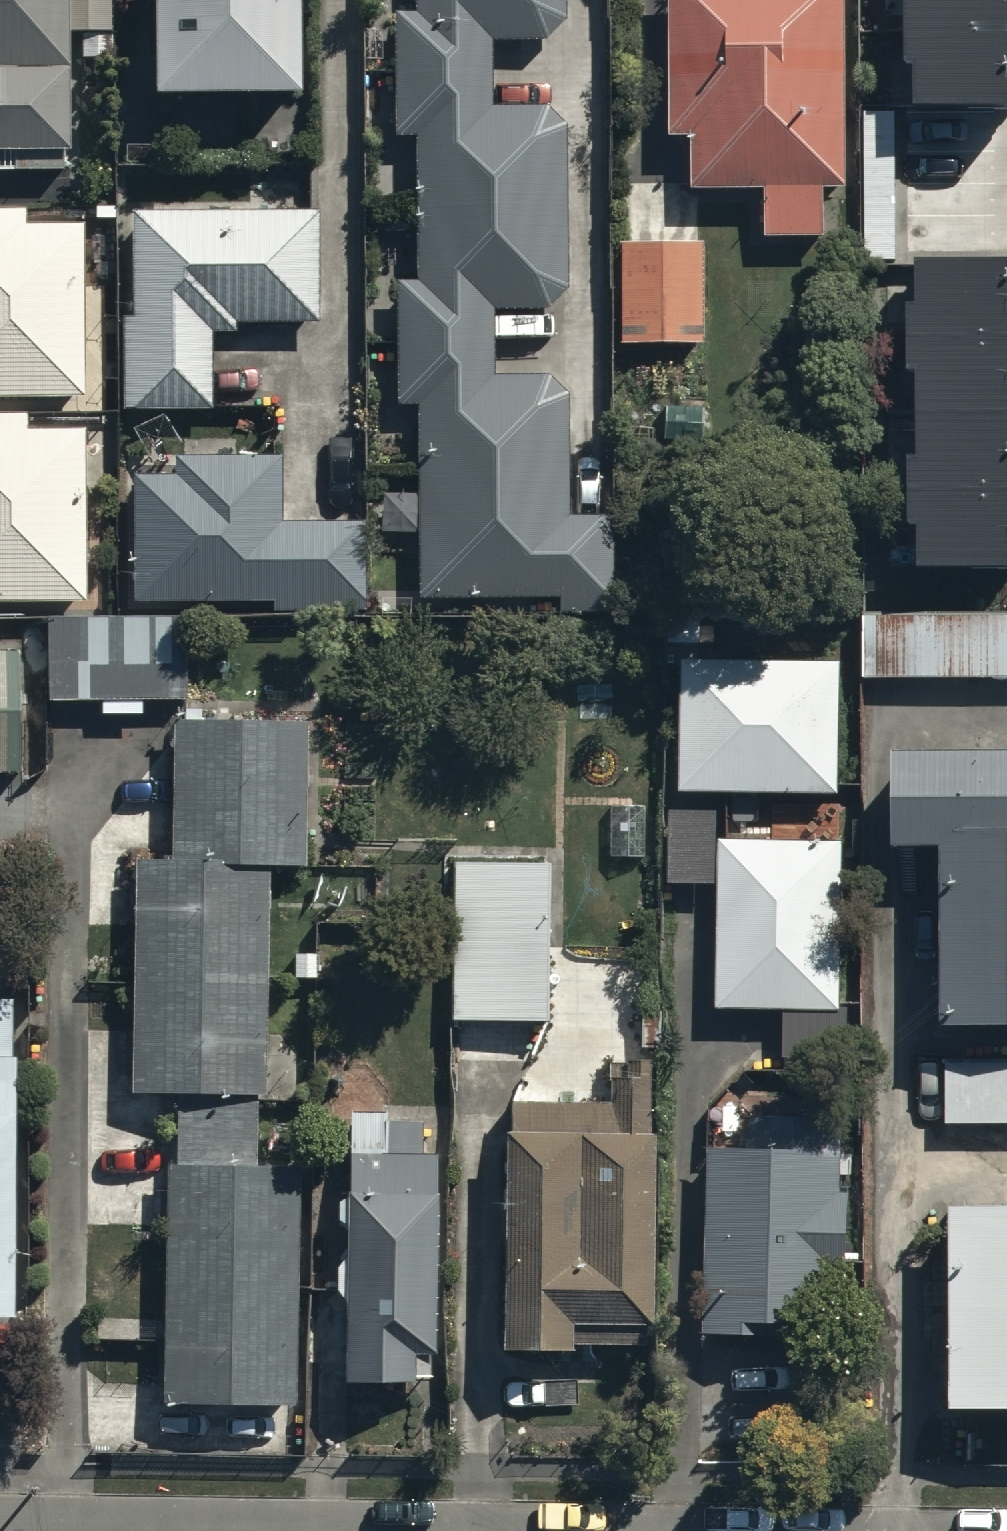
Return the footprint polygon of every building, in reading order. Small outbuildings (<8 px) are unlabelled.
[(75,0),(0,0),(0,185),(14,185),(14,165),(75,164),(75,0)] [(158,101),(301,102),(302,0),(159,0),(158,101)] [(418,15),(397,15),(399,136),(420,136),(422,282),(400,283),(402,405),(419,405),(422,602),(562,600),(562,610),(619,609),(618,516),(571,517),(570,395),(551,375),(497,376),(496,311),(551,310),(568,293),(566,125),(548,109),(496,109),(496,41),(551,41),(565,19),(565,0),(418,0),(418,15)] [(846,0),(675,0),(679,144),(695,143),(696,195),(767,193),(769,249),(833,247),(831,188),(847,188),(846,0)] [(924,16),(918,17),(919,86),(925,86),(925,122),(1006,121),(1006,0),(924,0),(924,16)] [(0,213),(0,400),(83,400),(84,228),(25,227),(25,213),(0,213)] [(319,214),(132,214),(132,314),(126,314),(126,409),(212,409),(212,334),(236,334),(236,324),(319,324),(319,214)] [(703,247),(626,247),(626,352),(702,352),(703,247)] [(925,270),(925,325),(915,325),(915,395),(924,395),(925,472),(919,472),(920,555),(928,555),(928,592),(1006,592),(1006,270),(925,270)] [(95,608),(95,435),(38,435),(38,420),(0,419),(0,608),(95,608)] [(138,483),(137,606),(369,608),(370,526),(285,526),(285,464),(182,464),(182,483),(138,483)] [(872,620),(872,678),(1006,677),(1006,619),(872,620)] [(42,622),(42,703),(105,703),(105,721),(144,721),(144,703),(185,702),(184,622),(42,622)] [(0,654),(0,781),(26,781),(26,654),(0,654)] [(852,666),(685,664),(684,803),(851,805),(852,666)] [(311,730),(178,727),(175,870),(143,869),(138,1102),(183,1103),(181,1169),(172,1169),(167,1409),(297,1412),(302,1176),(262,1175),(269,872),(308,873),(311,730)] [(903,764),(903,857),(950,857),(950,1038),(1006,1038),(1006,764),(903,764)] [(647,809),(612,810),(613,865),(649,864),(647,809)] [(722,818),(673,816),(669,890),(719,892),(722,818)] [(848,846),(726,844),(723,1016),(786,1017),(786,1062),(845,1063),(848,846)] [(544,860),(455,859),(454,1030),(543,1031),(544,860)] [(658,1354),(660,1064),(618,1064),(618,1115),(520,1114),(519,1150),(514,1150),(513,1215),(508,1215),(508,1257),(511,1257),(510,1362),(578,1363),(578,1353),(658,1354)] [(947,1125),(1006,1126),(1006,1065),(948,1064),(947,1125)] [(26,1320),(24,1086),(0,1086),(0,1320),(26,1320)] [(713,1157),(711,1346),(762,1346),(762,1335),(842,1337),(845,1128),(752,1127),(752,1157),(713,1157)] [(356,1396),(434,1397),(436,1165),(358,1164),(356,1396)] [(957,1424),(1006,1424),(1006,1230),(961,1230),(957,1424)] [(316,1303),(317,1380),(340,1380),(340,1303),(316,1303)]
